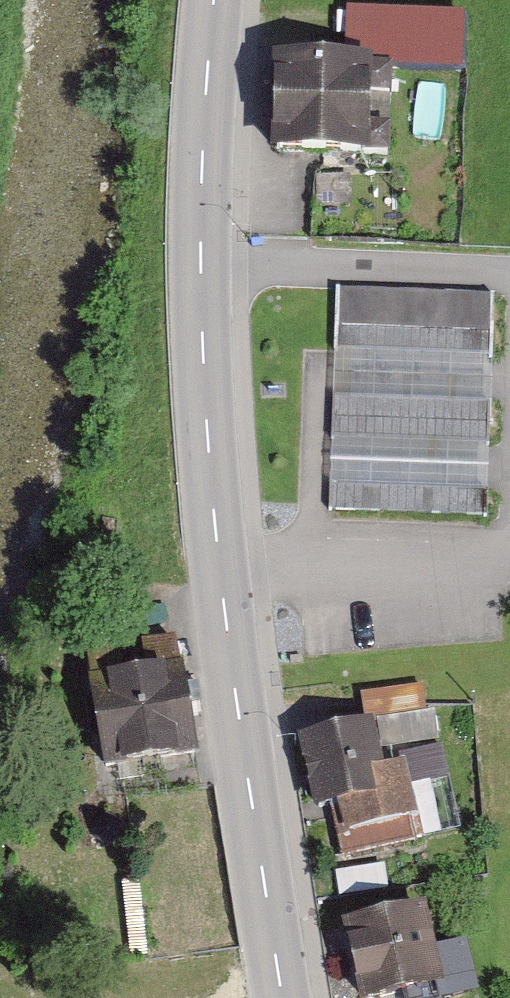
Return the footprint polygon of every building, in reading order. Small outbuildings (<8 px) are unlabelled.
[(459,14),(350,9),(348,33),(347,60),(456,66),(459,14)] [(270,149),(373,152),(379,152),(380,128),(356,127),(357,91),(381,92),(381,67),(272,63),(270,149)] [(494,294),(340,289),(338,349),(492,353),(494,294)] [(489,404),(334,397),(333,435),(486,441),(489,404)] [(485,491),(330,486),(329,510),(484,515),(485,491)] [(81,720),(90,719),(98,764),(186,750),(178,703),(191,701),(188,684),(175,686),(167,639),(135,644),(140,674),(116,678),(111,649),(80,654),(80,657),(71,659),(81,720)] [(354,693),(358,722),(417,714),(413,685),(354,693)] [(337,812),(329,814),(337,853),(408,837),(407,836),(414,834),(404,792),(398,794),(391,765),(370,770),(359,724),(295,738),(311,805),(334,799),(337,812)] [(398,989),(400,997),(422,997),(461,989),(451,946),(425,952),(415,909),(339,925),(357,997),(360,997),(398,989)]
